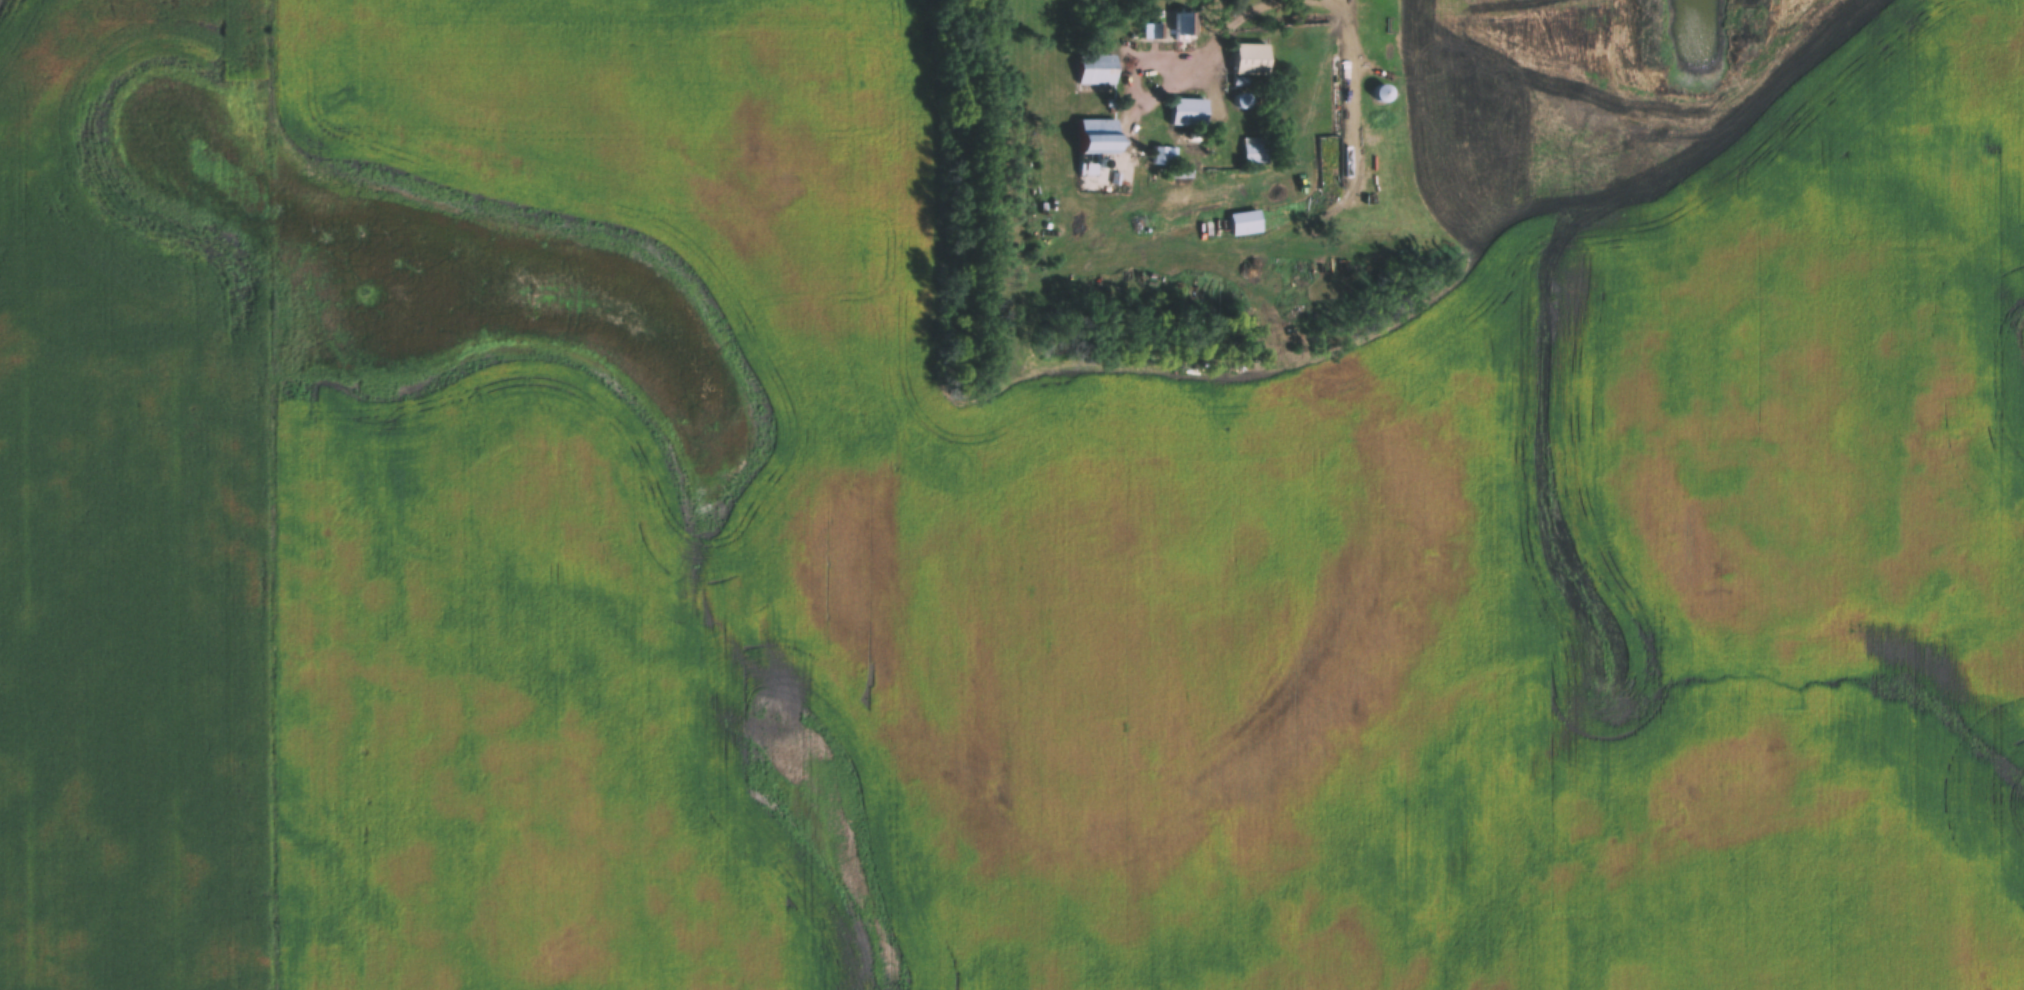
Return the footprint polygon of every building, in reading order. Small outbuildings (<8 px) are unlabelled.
[(1187,9),(1175,9),(1175,39),(1187,39),(1187,9)] [(1267,42),(1233,42),(1233,74),(1267,74),(1267,42)] [(1078,53),(1078,83),(1115,83),(1115,53),(1078,53)] [(1376,100),(1391,96),(1387,82),(1372,87),(1376,100)] [(1170,124),(1205,124),(1205,97),(1170,97),(1170,124)] [(1118,117),(1079,117),(1079,151),(1118,151),(1118,117)] [(1266,137),(1242,137),(1242,161),(1266,161),(1266,137)] [(1161,159),(1166,148),(1160,145),(1155,156),(1161,159)] [(1229,211),(1231,233),(1261,230),(1260,208),(1229,211)]
